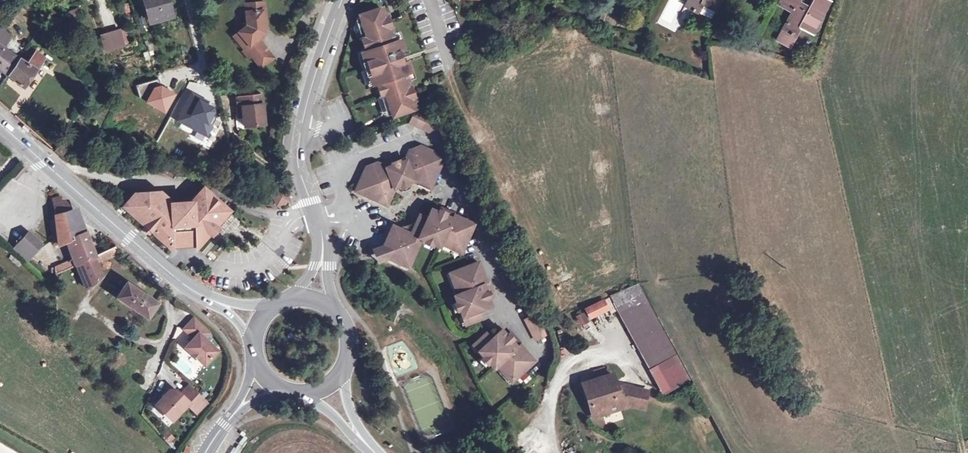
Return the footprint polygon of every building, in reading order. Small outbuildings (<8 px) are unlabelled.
[(150,22),(171,16),(167,0),(144,0),(150,22)] [(686,5),(698,11),(702,3),(715,9),(720,0),(688,0),(686,5)] [(779,3),(791,10),(776,39),(788,46),(798,26),(812,34),(831,0),(814,0),(808,11),(804,9),(807,5),(799,1),(800,0),(781,0),(779,3)] [(247,25),(238,32),(249,46),(246,49),(251,56),(261,68),(273,58),(256,37),(258,35),(259,35),(260,35),(261,35),(262,35),(263,35),(263,34),(264,33),(264,32),(265,32),(265,31),(264,30),(264,29),(263,29),(263,28),(262,28),(261,27),(260,24),(266,24),(264,2),(250,3),(250,11),(245,12),(247,25)] [(712,18),(716,10),(715,9),(702,3),(698,11),(712,18)] [(384,15),(381,9),(361,16),(362,22),(359,24),(363,36),(361,37),(365,51),(363,52),(373,83),(376,83),(380,97),(383,96),(387,108),(391,107),(393,114),(414,107),(412,100),(415,99),(413,94),(429,88),(426,77),(434,74),(411,7),(399,11),(401,17),(389,21),(387,15),(384,15)] [(127,28),(120,30),(124,44),(131,42),(127,28)] [(8,75),(18,59),(3,48),(11,37),(0,29),(0,69),(8,75)] [(120,30),(101,35),(105,49),(124,44),(120,30)] [(238,32),(233,36),(244,50),(246,49),(249,46),(238,32)] [(244,50),(243,51),(249,58),(251,56),(246,49),(244,50)] [(18,59),(8,75),(22,87),(43,58),(35,52),(28,62),(25,60),(24,62),(18,59)] [(261,94),(236,97),(238,108),(242,107),(243,117),(244,127),(265,125),(261,94)] [(412,117),(409,123),(442,138),(445,131),(435,111),(434,110),(412,117)] [(357,137),(355,132),(347,136),(349,140),(357,137)] [(65,138),(54,151),(63,159),(72,149),(75,146),(65,138)] [(368,166),(357,190),(386,204),(393,188),(415,180),(430,188),(441,163),(438,155),(417,146),(410,150),(406,160),(404,157),(391,163),(392,165),(386,168),(375,163),(368,166)] [(21,166),(17,170),(21,174),(25,169),(21,166)] [(17,170),(12,176),(16,180),(21,174),(17,170)] [(272,193),(275,202),(277,202),(278,204),(288,201),(284,189),(272,193)] [(136,194),(125,206),(139,218),(140,220),(146,224),(152,230),(174,249),(177,244),(180,241),(188,240),(196,247),(200,251),(219,229),(216,225),(217,223),(228,212),(203,190),(190,205),(173,206),(159,193),(136,194)] [(55,198),(52,199),(55,220),(58,245),(67,241),(70,240),(79,263),(93,256),(86,233),(84,228),(77,232),(70,210),(65,201),(61,203),(59,197),(55,198)] [(389,231),(382,249),(385,257),(402,265),(410,262),(421,239),(439,247),(440,244),(452,249),(453,246),(461,250),(473,225),(452,215),(453,213),(445,210),(443,214),(438,212),(431,209),(426,219),(419,215),(413,227),(410,225),(399,230),(398,228),(389,231)] [(239,221),(228,212),(217,223),(228,233),(239,221)] [(152,230),(146,224),(143,228),(149,234),(152,230)] [(28,232),(13,249),(26,261),(41,244),(28,232)] [(70,240),(67,241),(74,260),(76,264),(79,263),(70,240)] [(174,249),(196,247),(188,240),(180,241),(177,244),(174,249)] [(112,248),(99,254),(101,259),(115,254),(112,248)] [(385,257),(382,249),(373,252),(376,260),(385,257)] [(93,256),(79,263),(89,287),(101,276),(95,261),(93,256)] [(74,260),(54,268),(55,274),(76,264),(74,260)] [(478,262),(452,272),(455,279),(452,280),(457,294),(454,295),(457,302),(460,311),(462,316),(464,315),(467,323),(480,318),(477,310),(491,305),(488,297),(486,293),(491,291),(488,282),(486,283),(478,262)] [(79,263),(76,264),(86,288),(89,287),(79,263)] [(640,282),(611,294),(651,368),(660,363),(678,353),(640,282)] [(126,283),(116,297),(148,318),(158,303),(126,283)] [(603,301),(585,309),(589,317),(607,309),(603,301)] [(460,311),(457,302),(451,305),(454,313),(460,311)] [(537,313),(524,320),(535,340),(547,333),(537,313)] [(185,347),(204,365),(217,351),(199,333),(203,328),(194,319),(184,329),(192,336),(194,338),(191,341),(185,347)] [(485,333),(475,343),(480,349),(478,351),(482,355),(488,362),(493,368),(496,365),(506,376),(508,374),(513,380),(534,361),(519,344),(520,343),(513,336),(510,339),(506,336),(501,330),(491,339),(485,333)] [(691,377),(678,353),(660,363),(673,387),(691,377)] [(488,362),(482,355),(477,359),(484,366),(488,362)] [(612,374),(582,384),(592,416),(605,412),(604,407),(614,404),(616,409),(629,405),(633,388),(622,386),(622,387),(616,389),(612,374)] [(170,390),(156,405),(172,420),(188,403),(196,411),(206,401),(190,385),(180,395),(175,390),(170,390)] [(633,388),(629,405),(644,408),(648,391),(633,388)] [(614,404),(604,407),(605,412),(616,409),(614,404)] [(167,444),(175,439),(169,430),(162,435),(167,444)]
